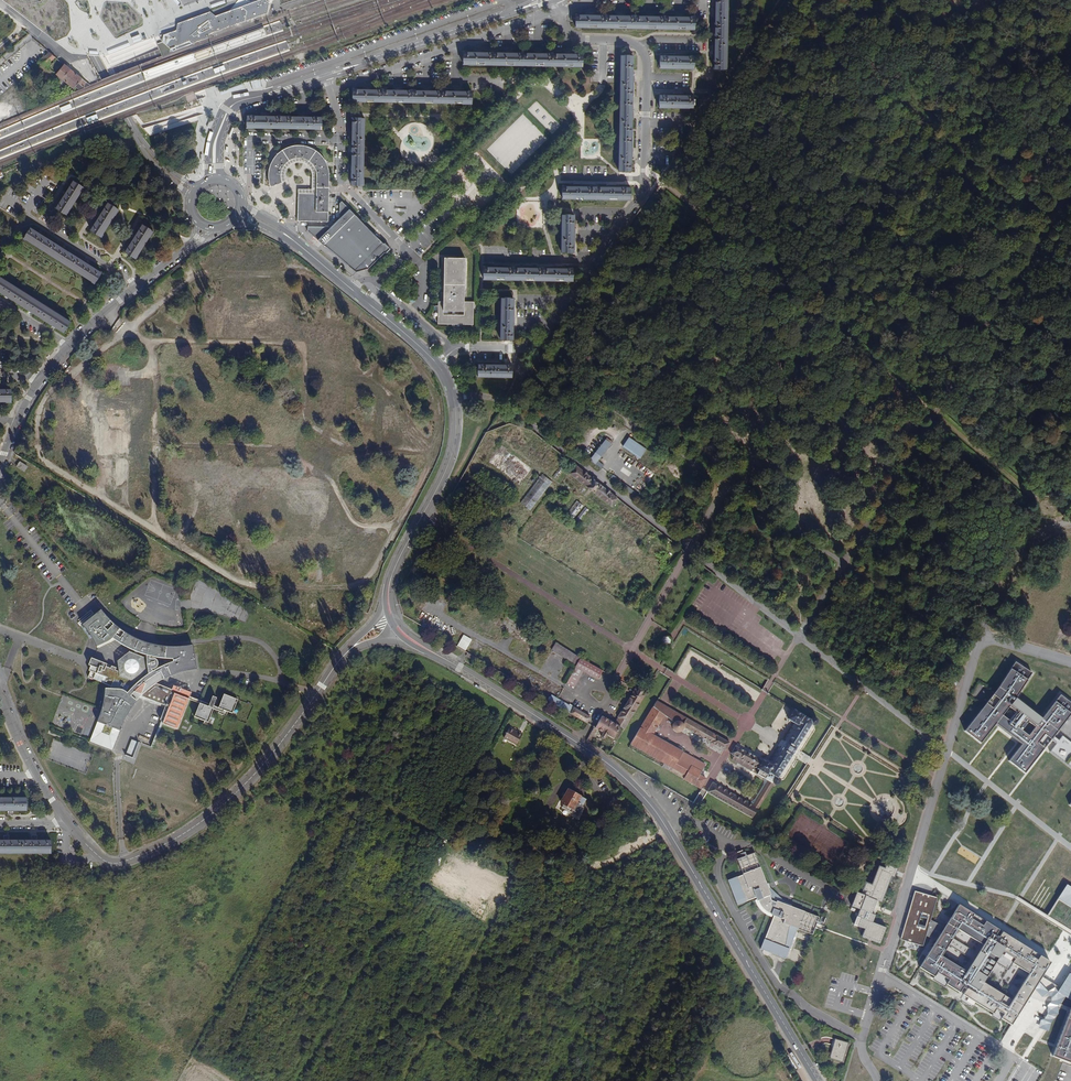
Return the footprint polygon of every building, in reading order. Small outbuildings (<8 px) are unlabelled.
[(162,41),(170,48),(172,48),(176,46),(176,48),(177,49),(192,43),(209,37),(209,34),(267,13),(269,3),(266,0),(258,0),(215,15),(212,13),(210,11),(177,23),(177,26),(177,30),(163,34),(162,41)] [(726,68),(727,0),(716,0),(716,10),(715,9),(714,9),(713,18),(716,18),(715,45),(713,45),(713,54),(714,54),(715,55),(715,68),(726,68)] [(576,15),(576,21),(576,26),(694,29),(695,17),(685,17),(685,15),(680,15),(676,15),(676,17),(655,16),(655,14),(650,14),(646,14),(646,16),(625,16),(625,14),(620,14),(616,14),(616,16),(595,15),(595,13),(591,13),(586,13),(586,15),(576,15)] [(141,38),(140,34),(130,37),(133,44),(142,41),(141,38)] [(563,52),(563,54),(542,53),(542,51),(538,51),(533,51),(533,53),(513,53),(513,51),(508,51),(504,51),(504,53),(483,52),(483,50),(479,50),(474,50),(474,52),(464,52),(463,63),(582,65),(582,54),(572,54),(572,52),(567,52),(563,52)] [(59,66),(52,60),(56,57),(49,52),(39,60),(54,72),(59,66)] [(660,55),(660,67),(693,68),(694,56),(683,56),(683,55),(683,54),(674,54),(674,56),(660,55)] [(622,55),(619,170),(630,170),(631,156),(633,156),(633,152),(633,147),(631,147),(632,119),(634,119),(634,114),(634,110),(632,110),(632,82),(634,83),(634,78),(634,74),(632,73),(633,55),(622,55)] [(62,67),(56,74),(73,88),(76,85),(78,87),(80,85),(83,87),(84,87),(90,85),(64,64),(62,67)] [(0,96),(0,108),(19,92),(13,85),(0,96)] [(353,100),(471,103),(471,92),(461,91),(462,89),(457,89),(453,89),(453,91),(432,91),(432,89),(427,89),(423,88),(423,91),(402,90),(402,88),(397,88),(393,88),(393,90),(372,90),(372,88),(368,87),(364,87),(364,89),(354,89),(353,100)] [(659,95),(659,106),(693,107),(693,95),(683,95),(683,94),(683,93),(674,93),(674,95),(659,95)] [(247,116),(247,127),(321,128),(321,117),(307,116),(307,114),(302,114),(298,114),(298,116),(270,116),(270,114),(265,113),(261,113),(261,116),(247,116)] [(353,117),(353,127),(351,127),(351,132),(351,136),(353,136),(352,161),(350,161),(350,166),(350,170),(352,171),(352,184),(363,185),(365,118),(353,117)] [(311,148),(305,146),(302,145),(295,145),(293,145),(290,146),(284,149),(282,150),(278,153),(276,155),(273,159),(271,163),(270,166),(269,171),(268,176),(268,178),(269,180),(270,184),(271,186),(279,183),(282,182),(281,178),(281,173),(282,167),(285,164),(289,160),(294,158),(299,158),(305,158),(309,161),(313,165),(315,168),(316,172),(316,175),(316,189),(316,193),(298,193),(298,197),(298,221),(328,221),(329,190),(329,172),(328,167),(327,164),(326,162),(325,159),(323,157),(322,156),(318,152),(313,149),(311,148)] [(298,189),(298,193),(316,193),(316,189),(316,175),(316,172),(315,168),(313,165),(309,161),(305,158),(299,158),(294,158),(289,160),(285,164),(282,167),(281,173),(281,178),(282,182),(287,180),(286,179),(286,175),(287,171),(289,168),(291,165),(294,163),(297,163),(300,163),(303,163),(307,165),(310,168),(311,172),(312,174),(311,188),(298,188),(298,189)] [(73,180),(56,208),(66,214),(84,187),(73,180)] [(607,184),(607,186),(586,186),(586,184),(576,184),(576,185),(576,186),(562,186),(562,197),(630,198),(630,187),(616,187),(616,186),(616,185),(607,184)] [(308,225),(307,231),(356,271),(368,268),(384,251),(386,252),(390,248),(342,201),(340,203),(340,218),(330,227),(308,225)] [(108,202),(91,230),(101,236),(118,209),(108,202)] [(573,215),(561,214),(560,251),(572,251),(572,238),(574,238),(574,229),(572,228),(573,215)] [(145,219),(125,251),(136,258),(153,230),(148,227),(151,222),(145,219)] [(30,227),(24,237),(95,283),(102,272),(30,227)] [(474,302),(464,301),(465,257),(444,257),(443,301),(443,305),(438,305),(438,323),(473,324),(474,302)] [(484,266),(483,277),(572,279),(573,267),(562,267),(562,265),(554,265),(553,267),(533,267),(533,265),(524,265),(524,266),(503,266),(503,264),(494,264),(493,266),(484,266)] [(64,332),(71,321),(0,277),(0,291),(64,332)] [(513,298),(501,298),(500,338),(512,339),(512,325),(514,325),(514,316),(512,316),(513,298)] [(511,364),(501,364),(501,363),(501,362),(492,362),(492,364),(479,364),(478,375),(511,376),(511,364)] [(0,390),(0,403),(11,403),(11,390),(0,390)] [(629,437),(623,446),(640,458),(646,449),(629,437)] [(601,468),(604,464),(599,460),(611,443),(605,439),(590,459),(601,468)] [(20,462),(17,467),(25,472),(27,467),(20,462)] [(576,465),(570,473),(587,487),(593,479),(576,465)] [(521,502),(530,510),(552,482),(542,474),(521,502)] [(619,485),(622,481),(613,475),(611,478),(619,485)] [(601,485),(593,479),(587,487),(594,493),(601,485)] [(625,483),(622,487),(637,499),(640,495),(625,483)] [(117,491),(117,486),(108,485),(107,500),(121,500),(121,491),(117,491)] [(611,506),(618,498),(601,485),(594,493),(611,506)] [(561,509),(564,512),(575,499),(571,496),(561,509)] [(583,506),(577,500),(566,513),(573,519),(583,506)] [(588,510),(585,507),(575,520),(578,523),(588,510)] [(592,512),(589,510),(579,523),(582,525),(592,512)] [(361,537),(360,550),(366,551),(366,550),(376,551),(376,538),(361,537)] [(100,621),(104,628),(108,631),(110,632),(116,636),(122,639),(126,641),(131,644),(136,646),(135,648),(147,652),(139,674),(122,667),(121,670),(94,660),(93,664),(96,665),(95,668),(93,668),(90,676),(95,678),(97,672),(107,676),(107,677),(106,676),(104,681),(111,684),(110,686),(106,686),(105,693),(105,698),(104,703),(103,707),(102,712),(100,717),(98,721),(104,723),(96,745),(112,751),(122,725),(124,721),(126,717),(129,712),(131,708),(134,704),(137,700),(140,698),(137,696),(139,692),(144,694),(170,704),(165,717),(167,718),(167,720),(180,725),(191,696),(192,694),(194,690),(176,683),(174,687),(159,681),(155,679),(158,671),(167,678),(173,675),(177,673),(182,672),(187,670),(192,670),(197,669),(193,645),(188,646),(183,646),(178,647),(173,647),(168,647),(164,646),(159,645),(154,644),(149,643),(144,641),(140,640),(135,638),(131,635),(127,633),(123,630),(119,627),(115,624),(111,621),(108,617),(105,613),(102,610),(83,625),(88,631),(91,635),(99,630),(95,624),(100,621)] [(125,644),(128,645),(130,646),(133,647),(120,655),(122,667),(139,674),(147,652),(135,648),(136,646),(131,644),(126,641),(122,639),(116,636),(110,632),(108,631),(104,628),(100,621),(95,624),(99,630),(91,635),(92,637),(93,639),(94,641),(95,643),(96,645),(97,647),(99,646),(101,645),(103,643),(104,642),(106,640),(107,639),(108,637),(109,635),(110,634),(114,638),(116,639),(118,640),(120,641),(123,642),(125,644)] [(471,640),(464,635),(457,646),(465,650),(471,640)] [(671,641),(671,640),(670,638),(669,637),(668,636),(667,635),(666,635),(664,635),(663,635),(662,636),(661,637),(660,639),(660,640),(660,642),(661,643),(662,645),(664,645),(665,646),(667,645),(669,645),(670,643),(671,641)] [(567,684),(574,688),(583,671),(597,679),(602,671),(581,659),(556,643),(552,650),(576,666),(567,684)] [(1017,661),(999,689),(964,732),(982,745),(997,724),(1022,743),(1009,760),(1029,775),(1052,743),(1054,744),(1046,754),(1070,772),(1070,741),(1064,736),(1060,740),(1055,736),(1070,715),(1070,703),(1061,695),(1044,718),(1017,699),(1035,675),(1017,661)] [(159,681),(163,679),(167,678),(158,671),(155,679),(159,681)] [(620,727),(624,730),(646,695),(635,688),(617,718),(618,718),(615,724),(602,716),(595,728),(603,733),(601,736),(601,737),(601,738),(602,739),(603,739),(604,739),(605,739),(607,735),(613,739),(620,727)] [(241,696),(227,691),(222,705),(224,706),(223,708),(222,710),(230,713),(232,708),(236,710),(241,696)] [(223,708),(224,706),(222,705),(217,703),(220,695),(216,693),(213,701),(192,694),(191,696),(203,701),(217,706),(223,708)] [(574,707),(574,708),(551,695),(548,701),(587,723),(591,717),(574,707)] [(217,706),(203,701),(198,715),(212,720),(217,706)] [(700,775),(705,765),(683,752),(660,739),(653,735),(657,729),(659,724),(664,715),(671,719),(676,722),(674,723),(673,724),(673,725),(673,727),(673,728),(673,730),(674,731),(676,732),(678,732),(679,732),(681,732),(682,731),(683,729),(683,728),(684,727),(725,750),(730,742),(657,701),(631,744),(664,763),(662,767),(700,789),(701,787),(706,779),(700,775)] [(763,760),(762,761),(736,746),(731,754),(734,756),(732,760),(768,781),(753,805),(713,782),(708,791),(707,792),(752,818),(773,786),(775,787),(776,785),(777,785),(778,785),(779,784),(780,783),(781,782),(781,781),(781,779),(780,778),(779,777),(794,752),(812,724),(813,724),(814,724),(815,724),(816,724),(817,723),(818,722),(818,721),(818,720),(818,719),(817,719),(816,718),(815,718),(814,718),(813,718),(812,719),(811,720),(794,709),(788,719),(798,725),(773,765),(763,760)] [(670,741),(675,733),(676,732),(674,731),(673,730),(673,728),(673,727),(673,725),(673,724),(674,723),(676,722),(671,719),(667,728),(659,724),(657,729),(664,733),(660,739),(683,752),(685,750),(670,741)] [(104,723),(98,721),(90,742),(96,745),(104,723)] [(597,730),(593,727),(587,738),(590,740),(597,730)] [(518,732),(509,728),(504,738),(516,745),(523,734),(518,732)] [(139,743),(132,740),(126,757),(133,760),(139,743)] [(858,763),(853,768),(858,773),(863,769),(858,763)] [(560,803),(564,805),(563,807),(571,812),(572,810),(574,811),(582,796),(568,788),(560,803)] [(839,797),(835,802),(839,806),(844,802),(839,797)] [(0,798),(0,810),(27,810),(27,798),(0,798)] [(0,841),(0,853),(51,853),(51,841),(0,841)] [(765,898),(771,895),(754,852),(736,860),(743,876),(728,882),(737,906),(756,898),(757,901),(760,899),(762,902),(762,903),(763,904),(764,905),(765,906),(766,907),(767,908),(768,909),(769,909),(772,911),(771,915),(773,915),(761,949),(785,958),(797,929),(798,927),(813,932),(815,927),(816,923),(819,917),(776,901),(774,906),(772,906),(771,905),(770,904),(769,903),(767,902),(766,900),(765,899),(765,898)] [(859,910),(854,925),(864,929),(861,936),(880,943),(886,927),(872,921),(875,915),(871,914),(870,913),(875,900),(877,900),(881,902),(886,890),(889,891),(890,886),(888,885),(891,877),(894,878),(897,869),(886,865),(885,869),(879,867),(872,885),(866,883),(863,890),(869,893),(868,897),(861,894),(856,892),(851,907),(859,910)] [(1049,914),(1070,928),(1070,887),(1068,885),(1049,914)] [(1000,1021),(1002,1019),(1012,1025),(1052,962),(1004,932),(1001,937),(997,935),(1000,929),(960,905),(946,928),(930,920),(937,898),(915,891),(901,939),(923,946),(926,934),(939,940),(921,967),(935,976),(933,979),(946,987),(947,984),(960,992),(964,987),(967,989),(964,995),(993,1013),(992,1016),(1000,1021)] [(922,954),(927,956),(931,947),(926,945),(922,954)] [(1053,1056),(1061,1058),(1060,1061),(1070,1065),(1070,1010),(1053,1056)] [(835,1039),(830,1058),(842,1061),(847,1042),(835,1039)]
